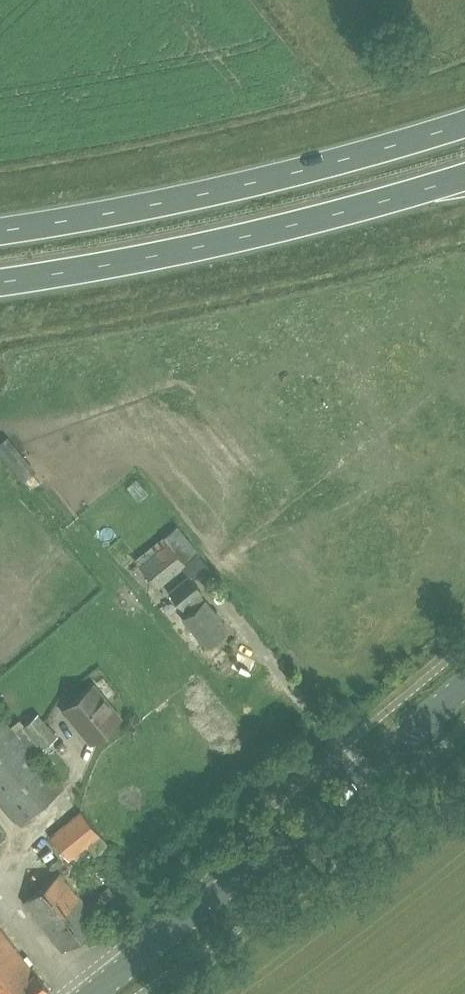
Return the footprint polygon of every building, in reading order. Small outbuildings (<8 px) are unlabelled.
[(159,587),(199,553),(176,526),(163,537),(168,542),(140,565),(159,587)] [(183,607),(185,604),(186,604),(192,611),(184,618),(207,646),(229,628),(199,593),(202,591),(189,575),(170,591),(183,607)] [(217,648),(233,676),(245,669),(229,641),(217,648)] [(91,742),(121,718),(105,698),(101,701),(91,689),(95,686),(94,685),(64,709),(65,710),(66,709),(92,740),(91,741),(91,742)] [(40,727),(46,723),(36,712),(30,717),(40,728),(40,727)] [(30,717),(24,723),(20,718),(10,727),(0,716),(0,799),(21,823),(62,787),(33,754),(50,739),(40,727),(40,728),(30,717)] [(56,734),(46,723),(40,727),(50,739),(56,734)] [(100,834),(80,811),(50,836),(69,859),(100,834)] [(98,921),(60,872),(24,900),(61,949),(98,921)] [(49,989),(35,972),(0,929),(0,993),(43,993),(49,989)]
